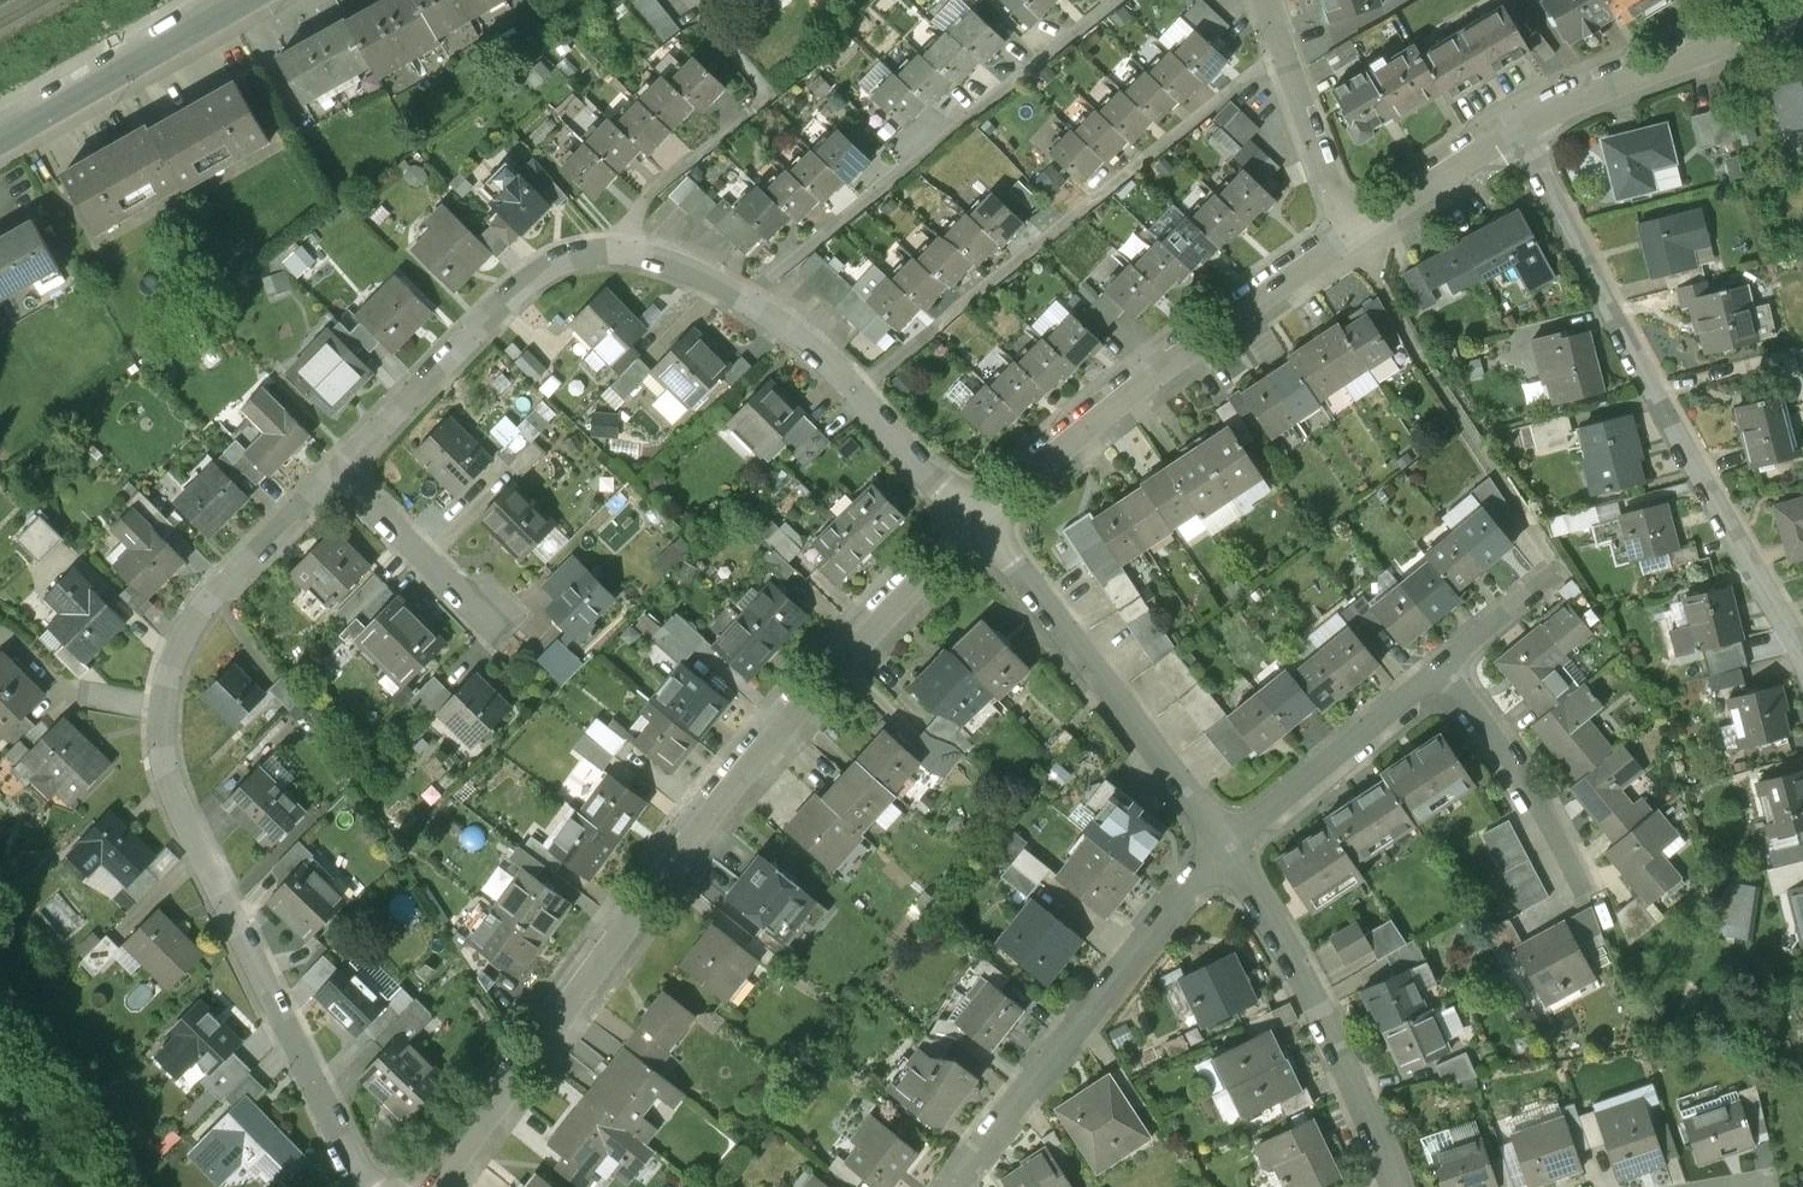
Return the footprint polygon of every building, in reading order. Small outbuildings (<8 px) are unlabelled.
[(353,19),(376,61),(383,73),(444,39),(442,34),(422,0),(387,0),(353,19)] [(442,34),(502,0),(422,0),(442,34)] [(630,2),(638,13),(655,0),(632,0),(630,2)] [(638,13),(647,23),(668,7),(663,0),(655,0),(638,13)] [(1031,27),(1056,0),(1001,0),(1031,27)] [(1182,18),(1191,27),(1210,8),(1202,0),(1199,0),(1197,2),(1182,18)] [(1327,9),(1325,10),(1330,24),(1381,5),(1379,0),(1323,0),(1327,9)] [(1552,16),(1555,15),(1559,22),(1557,24),(1569,43),(1583,35),(1588,43),(1603,34),(1598,26),(1614,16),(1605,0),(1543,0),(1552,16)] [(1614,16),(1620,25),(1661,0),(1605,0),(1614,16)] [(668,7),(647,23),(655,34),(676,17),(668,7)] [(1210,8),(1191,27),(1196,32),(1201,37),(1220,17),(1210,8)] [(1421,56),(1421,57),(1441,91),(1441,92),(1447,102),(1529,53),(1502,8),(1421,56)] [(972,12),(951,34),(978,60),(982,64),(1003,42),(972,12)] [(351,16),(284,55),(300,82),(299,82),(309,99),(376,61),(353,19),(351,16)] [(676,17),(655,34),(664,46),(686,29),(676,17)] [(1220,17),(1201,37),(1211,45),(1229,25),(1220,17)] [(947,31),(926,54),(953,79),(957,83),(978,60),(951,34),(947,31)] [(1196,32),(1174,55),(1202,81),(1204,83),(1226,60),(1211,45),(1201,37),(1196,32)] [(1540,32),(1529,41),(1545,62),(1556,53),(1540,32)] [(1351,40),(1325,56),(1335,72),(1360,57),(1351,40)] [(1415,46),(1367,75),(1392,117),(1394,120),(1429,98),(1430,99),(1441,92),(1441,91),(1421,57),(1421,56),(1415,46)] [(922,50),(901,73),(928,99),(931,102),(953,79),(926,54),(922,50)] [(1174,55),(1171,52),(1149,75),(1176,99),(1180,104),(1202,81),(1174,55)] [(728,84),(697,55),(674,80),(697,102),(705,109),(728,84)] [(901,73),(897,69),(875,93),(906,122),(928,99),(901,73)] [(1149,75),(1145,71),(1124,94),(1151,119),(1154,122),(1176,99),(1149,75)] [(1365,71),(1331,91),(1342,108),(1340,109),(1348,123),(1347,129),(1355,142),(1360,143),(1372,136),(1373,131),(1372,129),(1392,117),(1367,75),(1365,71)] [(674,80),(665,72),(642,96),(674,126),(697,102),(674,80)] [(242,79),(155,128),(186,184),(188,187),(275,138),(242,79)] [(1771,87),(1790,159),(1802,155),(1802,79),(1771,87)] [(1124,94),(1120,90),(1099,113),(1126,139),(1129,142),(1151,119),(1124,94)] [(674,126),(642,96),(619,121),(644,144),(651,151),(674,126)] [(1232,103),(1214,122),(1222,129),(1240,111),(1232,103)] [(1730,106),(1707,112),(1715,144),(1738,138),(1730,106)] [(1099,113),(1096,110),(1074,133),(1101,158),(1105,161),(1126,139),(1099,113)] [(1240,111),(1222,129),(1232,139),(1249,120),(1240,111)] [(619,121),(613,115),(590,140),(621,168),(644,144),(619,121)] [(1249,120),(1232,139),(1242,148),(1250,139),(1259,129),(1249,120)] [(1637,135),(1602,144),(1617,200),(1652,191),(1646,169),(1675,162),(1665,122),(1636,130),(1637,135)] [(152,124),(67,172),(101,232),(186,184),(155,128),(152,124)] [(840,126),(819,149),(846,174),(849,177),(870,154),(840,126)] [(1074,133),(1071,130),(1050,152),(1080,181),(1101,158),(1074,133)] [(1242,148),(1232,159),(1241,168),(1260,148),(1250,139),(1242,148)] [(621,168),(590,140),(568,163),(599,192),(621,168)] [(815,146),(794,168),(821,194),(824,197),(846,174),(819,149),(815,146)] [(1260,148),(1241,168),(1245,171),(1251,177),(1270,157),(1260,148)] [(540,155),(525,170),(542,187),(556,174),(540,155)] [(525,170),(512,157),(487,182),(501,195),(496,200),(506,210),(525,230),(526,230),(555,200),(542,187),(525,170)] [(1270,157),(1251,177),(1262,188),(1281,168),(1270,157)] [(794,168),(791,166),(769,188),(792,210),(799,216),(821,194),(794,168)] [(1245,171),(1220,198),(1247,224),(1261,209),(1265,213),(1276,201),(1262,188),(1251,177),(1245,171)] [(693,173),(675,192),(684,200),(702,182),(693,173)] [(769,188),(762,181),(740,204),(748,212),(758,222),(768,231),(770,233),(792,210),(769,188)] [(702,182),(684,200),(694,210),(712,191),(702,182)] [(712,191),(694,210),(704,219),(710,213),(722,200),(712,191)] [(722,200),(710,213),(720,222),(738,203),(728,193),(722,200)] [(1022,222),(992,193),(970,216),(997,242),(1000,245),(1022,222)] [(1220,198),(1216,195),(1192,221),(1219,247),(1234,231),(1237,235),(1247,224),(1220,198)] [(497,248),(449,202),(433,218),(442,226),(421,248),(459,286),(497,248)] [(738,203),(720,222),(730,231),(748,212),(740,204),(738,203)] [(525,230),(506,210),(495,221),(514,240),(525,230)] [(1678,215),(1642,224),(1648,248),(1645,248),(1653,277),(1691,267),(1685,245),(1708,239),(1701,210),(1678,216),(1678,215)] [(1518,211),(1461,241),(1479,274),(1511,257),(1525,283),(1550,270),(1518,211)] [(748,212),(730,231),(740,241),(758,222),(748,212)] [(970,216),(967,213),(946,236),(972,261),(976,264),(997,242),(970,216)] [(0,239),(0,287),(7,300),(64,267),(37,218),(0,239)] [(1192,221),(1188,218),(1163,244),(1190,270),(1205,255),(1208,258),(1219,247),(1192,221)] [(758,222),(740,241),(750,250),(768,231),(758,222)] [(943,233),(921,256),(948,281),(951,284),(972,261),(946,236),(943,233)] [(1163,244),(1160,241),(1135,267),(1162,293),(1176,277),(1180,281),(1190,270),(1163,244)] [(1461,241),(1417,265),(1418,266),(1430,290),(1446,282),(1453,294),(1482,279),(1479,274),(1461,241)] [(819,247),(800,267),(810,276),(829,256),(819,247)] [(921,256),(918,254),(897,276),(924,302),(926,304),(948,281),(921,256)] [(829,256),(810,276),(820,285),(839,266),(829,256)] [(1135,267),(1131,263),(1106,290),(1134,317),(1149,302),(1151,304),(1162,293),(1135,267)] [(839,266),(820,285),(830,295),(849,275),(839,266)] [(1418,266),(1403,274),(1423,311),(1431,306),(1424,293),(1430,290),(1418,266)] [(438,308),(403,273),(386,290),(389,294),(366,318),(397,349),(438,308)] [(897,276),(893,273),(871,296),(883,307),(902,325),(924,302),(897,276)] [(849,275),(830,295),(840,304),(859,284),(849,275)] [(1746,282),(1692,295),(1707,352),(1761,339),(1746,282)] [(859,284),(840,304),(850,314),(869,294),(859,284)] [(628,301),(612,285),(581,317),(604,339),(599,344),(616,362),(636,342),(632,339),(647,324),(626,304),(628,301)] [(869,294),(850,314),(864,327),(883,307),(871,296),(869,294)] [(1400,336),(1378,297),(1361,308),(1367,316),(1368,316),(1387,344),(1400,336)] [(1072,314),(1046,341),(1075,368),(1088,354),(1091,357),(1103,344),(1072,314)] [(1367,316),(1344,331),(1368,368),(1392,351),(1387,344),(1368,316),(1367,316)] [(1344,331),(1338,324),(1313,341),(1340,381),(1343,385),(1368,368),(1344,331)] [(698,327),(658,367),(674,383),(657,400),(677,420),(694,403),(695,403),(726,371),(734,363),(698,327)] [(1561,333),(1533,340),(1543,378),(1554,376),(1561,403),(1606,391),(1590,332),(1563,339),(1561,333)] [(341,334),(317,358),(312,353),(296,369),(333,406),(356,382),(360,386),(376,370),(341,334)] [(1046,341),(1044,339),(1019,365),(1046,391),(1060,377),(1064,380),(1075,368),(1046,341)] [(1313,341),(1288,357),(1290,361),(1291,361),(1315,398),(1340,381),(1313,341)] [(543,373),(555,361),(536,342),(524,355),(543,373)] [(734,363),(726,371),(736,381),(757,361),(747,351),(734,363)] [(637,360),(614,382),(628,396),(651,374),(637,360)] [(1315,398),(1291,361),(1290,361),(1267,377),(1294,418),(1295,417),(1318,401),(1315,398)] [(1019,365),(1016,362),(991,388),(1019,414),(1033,400),(1035,403),(1046,391),(1019,365)] [(807,410),(773,377),(733,417),(767,450),(784,433),(805,412),(807,410)] [(1294,418),(1267,377),(1241,394),(1271,439),(1297,421),(1295,417),(1294,418)] [(991,388),(988,385),(977,396),(961,381),(948,394),(964,410),(962,412),(990,439),(1005,423),(1008,426),(1019,414),(991,388)] [(291,408),(268,385),(248,405),(271,428),(251,447),(273,470),(275,471),(316,430),(292,407),(291,408)] [(622,433),(631,407),(597,395),(587,420),(622,433)] [(1778,398),(1739,408),(1753,466),(1793,457),(1778,398)] [(1254,439),(1230,402),(1216,411),(1228,429),(1229,428),(1242,448),(1254,439)] [(805,412),(784,433),(797,446),(818,425),(805,412)] [(1632,415),(1578,428),(1582,447),(1587,446),(1598,492),(1644,481),(1638,457),(1635,458),(1630,439),(1637,438),(1632,415)] [(1539,447),(1563,443),(1558,416),(1534,421),(1539,447)] [(468,428),(462,434),(448,420),(422,447),(455,480),(469,466),(477,474),(496,455),(468,428)] [(526,425),(503,448),(514,459),(537,435),(526,425)] [(1228,429),(1198,449),(1229,495),(1260,475),(1242,448),(1229,428),(1228,429)] [(537,435),(514,459),(526,471),(549,447),(537,435)] [(273,470),(251,447),(241,457),(263,479),(273,470)] [(1229,495),(1198,449),(1167,469),(1195,512),(1198,516),(1229,495)] [(226,463),(210,480),(209,479),(187,501),(217,531),(255,491),(226,463)] [(1167,469),(1166,469),(1141,485),(1143,488),(1170,529),(1195,512),(1167,469)] [(560,521),(518,479),(486,511),(528,552),(560,521)] [(876,479),(841,513),(870,541),(887,524),(888,526),(905,510),(876,479)] [(168,507),(148,486),(135,498),(141,504),(156,519),(168,507)] [(1143,488),(1118,505),(1146,548),(1172,531),(1170,529),(1143,488)] [(1775,504),(1789,559),(1802,556),(1802,497),(1775,504)] [(156,519),(141,504),(121,523),(141,543),(125,560),(155,591),(182,564),(177,558),(186,549),(156,519)] [(1667,504),(1621,515),(1622,518),(1593,525),(1598,548),(1612,544),(1617,566),(1678,552),(1667,504)] [(1120,565),(1146,548),(1118,505),(1092,522),(1120,565)] [(69,531),(47,509),(24,531),(46,554),(69,531)] [(1514,545),(1486,510),(1455,534),(1484,569),(1514,545)] [(870,541),(841,513),(819,537),(832,550),(823,559),(840,575),(858,556),(857,555),(870,541)] [(804,542),(784,523),(772,535),(778,541),(792,555),(804,542)] [(339,528),(298,569),(332,603),(373,562),(339,528)] [(1484,569),(1455,534),(1427,558),(1430,561),(1455,593),(1484,569)] [(792,555),(778,541),(765,554),(786,573),(798,560),(792,555)] [(1124,571),(1108,547),(1085,562),(1101,586),(1124,571)] [(578,552),(560,570),(573,583),(591,565),(578,552)] [(1455,593),(1430,561),(1400,585),(1401,586),(1430,621),(1430,622),(1459,598),(1455,593)] [(97,582),(79,563),(50,592),(68,610),(58,620),(74,637),(75,638),(92,653),(131,614),(98,580),(97,582)] [(619,592),(591,565),(573,583),(562,593),(553,603),(576,626),(590,612),(594,616),(619,592)] [(381,570),(341,611),(352,622),(392,581),(381,570)] [(560,570),(549,581),(562,593),(573,583),(560,570)] [(1124,571),(1101,586),(1109,599),(1132,584),(1132,583),(1124,571)] [(776,574),(763,589),(771,596),(757,610),(784,634),(810,606),(776,574)] [(1132,584),(1109,599),(1118,612),(1141,597),(1132,584)] [(1430,621),(1401,586),(1373,608),(1372,609),(1383,623),(1401,645),(1430,621)] [(1742,638),(1729,587),(1686,598),(1700,649),(1742,638)] [(404,591),(364,630),(411,678),(452,638),(404,591)] [(1584,595),(1571,606),(1591,631),(1602,622),(1584,595)] [(1141,597),(1118,612),(1126,624),(1149,609),(1141,597)] [(1373,608),(1363,597),(1351,606),(1371,632),(1383,623),(1372,609),(1373,608)] [(751,604),(718,640),(753,672),(785,636),(784,634),(757,610),(751,604)] [(711,631),(681,606),(670,619),(699,644),(711,631)] [(1351,606),(1350,606),(1338,616),(1349,629),(1349,628),(1360,641),(1371,632),(1351,606)] [(1591,631),(1571,606),(1545,628),(1565,653),(1591,631)] [(1158,622),(1149,609),(1126,624),(1135,637),(1158,622)] [(699,644),(670,619),(658,633),(688,658),(699,644)] [(1028,670),(982,621),(951,651),(993,695),(997,699),(1028,670)] [(1158,622),(1135,637),(1143,650),(1166,635),(1158,622)] [(1543,626),(1499,662),(1543,716),(1574,691),(1552,665),(1566,654),(1545,628),(1543,626)] [(1360,641),(1349,628),(1349,629),(1320,652),(1350,687),(1379,664),(1360,641)] [(589,656),(564,631),(543,652),(568,677),(589,656)] [(1166,635),(1143,650),(1153,664),(1173,649),(1175,648),(1166,635)] [(75,638),(74,637),(63,647),(89,672),(100,660),(92,653),(75,638)] [(951,651),(947,647),(913,680),(941,709),(959,728),(961,727),(993,695),(951,651)] [(0,659),(0,712),(15,726),(34,707),(49,691),(21,663),(24,660),(11,648),(0,659)] [(1153,664),(1150,667),(1159,679),(1182,660),(1173,649),(1153,664)] [(1350,687),(1320,652),(1291,675),(1316,706),(1320,711),(1350,687)] [(241,659),(213,688),(244,718),(272,690),(241,659)] [(1191,671),(1182,660),(1159,679),(1168,690),(1191,671)] [(732,694),(692,662),(680,677),(675,673),(658,694),(699,728),(703,731),(732,694)] [(291,668),(276,683),(297,704),(307,693),(291,668)] [(514,705),(479,669),(445,702),(480,738),(514,705)] [(1291,675),(1286,670),(1258,694),(1287,730),(1316,706),(1291,675)] [(1191,671),(1168,690),(1177,701),(1200,682),(1191,671)] [(1200,682),(1177,701),(1186,712),(1209,694),(1200,682)] [(1543,716),(1534,724),(1571,769),(1605,741),(1587,720),(1603,707),(1584,683),(1543,716)] [(1780,686),(1730,699),(1736,724),(1742,722),(1749,746),(1787,735),(1781,712),(1787,711),(1780,686)] [(699,728),(658,694),(648,706),(659,715),(643,735),(677,763),(691,745),(688,742),(699,728)] [(1209,694),(1186,712),(1195,723),(1218,705),(1209,694)] [(1258,694),(1228,718),(1236,727),(1245,738),(1255,750),(1258,753),(1287,730),(1258,694)] [(1218,705),(1195,723),(1205,734),(1227,716),(1218,705)] [(15,726),(12,729),(22,738),(34,727),(44,717),(34,707),(15,726)] [(959,728),(941,709),(928,721),(939,732),(958,751),(971,738),(961,727),(959,728)] [(46,739),(34,751),(49,767),(44,772),(61,789),(66,784),(80,798),(120,759),(104,743),(102,744),(87,729),(88,727),(73,712),(46,739)] [(1227,716),(1205,734),(1214,746),(1236,727),(1228,718),(1227,716)] [(924,752),(889,721),(862,751),(894,780),(906,766),(910,769),(924,752)] [(22,738),(12,748),(24,760),(34,751),(46,739),(34,727),(22,738)] [(619,749),(591,727),(581,741),(609,762),(619,749)] [(1236,727),(1214,746),(1223,757),(1245,738),(1236,727)] [(939,732),(927,745),(951,768),(963,755),(958,751),(939,732)] [(1442,734),(1381,775),(1384,779),(1415,825),(1434,813),(1431,808),(1453,793),(1456,798),(1476,785),(1442,734)] [(1245,738),(1223,757),(1232,768),(1255,750),(1245,738)] [(1605,741),(1571,769),(1580,780),(1614,752),(1605,741)] [(1580,780),(1571,787),(1616,843),(1645,820),(1617,785),(1641,766),(1623,744),(1614,752),(1580,780)] [(863,821),(867,824),(901,787),(894,780),(862,751),(827,789),(863,821)] [(316,801),(270,757),(232,796),(277,841),(316,801)] [(1071,773),(1056,761),(1044,775),(1059,788),(1071,773)] [(653,792),(616,764),(587,803),(625,830),(653,792)] [(1759,783),(1767,815),(1773,813),(1778,833),(1802,827),(1802,771),(1759,783)] [(1384,779),(1324,819),(1328,826),(1355,865),(1415,825),(1384,779)] [(1145,810),(1108,780),(1102,787),(1113,796),(1097,816),(1086,808),(1079,802),(1067,818),(1085,833),(1134,873),(1134,872),(1163,836),(1139,817),(1145,810)] [(821,784),(790,819),(831,856),(863,821),(827,789),(821,784)] [(1102,787),(1086,808),(1097,816),(1113,796),(1102,787)] [(587,803),(583,800),(556,837),(554,839),(568,849),(596,870),(625,830),(587,803)] [(119,804),(92,830),(94,832),(79,847),(96,864),(111,849),(136,876),(153,860),(163,849),(119,804)] [(1616,843),(1611,847),(1629,869),(1625,873),(1650,904),(1681,877),(1657,848),(1676,833),(1657,810),(1645,820),(1616,843)] [(1508,821),(1483,834),(1523,911),(1548,898),(1508,821)] [(556,837),(540,825),(530,839),(553,855),(560,860),(568,849),(554,839),(556,837)] [(1328,826),(1277,860),(1308,906),(1359,872),(1355,865),(1328,826)] [(308,830),(283,855),(297,868),(313,852),(314,853),(322,845),(308,830)] [(1028,843),(1013,831),(1001,846),(1016,858),(1025,847),(1028,843)] [(1089,839),(1058,879),(1107,918),(1140,877),(1134,872),(1134,873),(1085,833),(1084,835),(1089,839)] [(530,839),(527,836),(517,850),(530,859),(531,858),(544,867),(553,855),(530,839)] [(1771,852),(1775,868),(1802,860),(1802,850),(1801,844),(1771,852)] [(833,899),(767,845),(733,887),(768,915),(787,930),(788,929),(794,933),(811,911),(819,917),(833,899)] [(1052,868),(1025,847),(1016,858),(1011,864),(1038,885),(1052,868)] [(314,853),(313,852),(297,868),(276,890),(316,929),(353,891),(314,853)] [(530,859),(503,896),(550,931),(578,893),(544,867),(531,858),(530,859)] [(136,876),(131,881),(145,895),(166,873),(153,860),(136,876)] [(1038,885),(1011,864),(1000,877),(1027,899),(1038,885)] [(1761,887),(1733,883),(1721,894),(1720,923),(1729,942),(1736,943),(1737,937),(1753,939),(1761,887)] [(1791,890),(1802,937),(1802,887),(1791,890)] [(503,896),(502,896),(491,909),(486,908),(480,916),(481,921),(475,929),(474,930),(497,947),(524,966),(550,931),(503,896)] [(211,946),(167,901),(135,932),(179,977),(211,946)] [(1081,939),(1033,901),(1019,918),(1024,922),(1002,949),(1042,981),(1063,955),(1066,958),(1081,939)] [(1592,908),(1566,923),(1579,947),(1601,935),(1592,908)] [(721,913),(688,956),(730,989),(762,948),(763,947),(751,937),(721,913)] [(787,930),(768,915),(760,925),(791,951),(801,939),(794,933),(788,929),(787,930)] [(1364,934),(1363,934),(1371,948),(1378,960),(1386,955),(1407,943),(1390,919),(1364,934)] [(1509,919),(1483,932),(1499,961),(1516,951),(1524,946),(1509,919)] [(497,947),(474,930),(475,929),(464,920),(460,926),(485,964),(497,947)] [(1358,923),(1330,939),(1344,963),(1371,948),(1363,934),(1364,934),(1358,923)] [(1524,946),(1516,951),(1544,1002),(1594,974),(1579,947),(1566,923),(1524,946)] [(791,951),(760,925),(751,937),(763,947),(762,948),(782,963),(791,951)] [(1407,943),(1386,955),(1396,976),(1408,971),(1426,963),(1415,939),(1407,943)] [(331,944),(309,966),(326,983),(349,961),(331,944)] [(1253,993),(1233,953),(1179,979),(1192,1006),(1195,1004),(1202,1019),(1215,1013),(1219,1020),(1236,1012),(1257,1002),(1253,993)] [(393,991),(356,954),(349,961),(326,983),(364,1021),(369,1015),(392,992),(393,991)] [(1011,980),(985,959),(975,971),(987,981),(987,980),(1002,992),(1011,980)] [(1396,976),(1362,991),(1380,1031),(1384,1030),(1426,1011),(1408,971),(1396,976)] [(671,980),(657,997),(660,999),(633,1034),(663,1057),(676,1039),(674,1037),(700,1003),(671,980)] [(1002,992),(987,980),(987,981),(971,1001),(1008,1031),(1025,1010),(1002,992)] [(425,982),(409,1004),(425,1015),(441,994),(425,982)] [(1257,1002),(1236,1012),(1242,1025),(1271,1011),(1261,989),(1253,993),(1257,1002)] [(208,992),(179,1022),(182,1025),(163,1044),(186,1067),(205,1048),(219,1062),(241,1040),(249,1031),(208,992)] [(392,992),(369,1015),(383,1029),(406,1005),(392,992)] [(1008,1031),(971,1001),(955,1021),(954,1022),(969,1033),(992,1052),(1008,1031)] [(1426,1011),(1384,1030),(1403,1071),(1449,1050),(1430,1009),(1426,1011)] [(955,1021),(943,1012),(933,1024),(954,1041),(959,1045),(969,1033),(954,1022),(955,1021)] [(933,1024),(929,1020),(918,1034),(924,1038),(925,1037),(945,1053),(954,1041),(933,1024)] [(453,1065),(409,1022),(367,1064),(411,1107),(453,1065)] [(1271,1030),(1245,1043),(1244,1042),(1212,1057),(1227,1088),(1229,1087),(1285,1060),(1271,1030)] [(663,1057),(633,1034),(595,1084),(653,1130),(664,1116),(648,1104),(664,1084),(679,1096),(692,1080),(663,1057)] [(945,1053),(925,1037),(924,1038),(893,1076),(928,1105),(927,1106),(941,1118),(961,1093),(964,1095),(977,1079),(945,1053)] [(219,1062),(210,1071),(229,1090),(233,1086),(259,1060),(260,1059),(241,1040),(219,1062)] [(1473,1051),(1439,1059),(1444,1081),(1478,1073),(1473,1051)] [(1285,1060),(1229,1087),(1244,1118),(1279,1101),(1279,1100),(1302,1089),(1287,1059),(1285,1060)] [(259,1060),(233,1086),(249,1101),(274,1075),(259,1060)] [(1147,1106),(1122,1069),(1102,1083),(1107,1090),(1114,1086),(1133,1115),(1147,1106)] [(653,1130),(595,1084),(558,1131),(573,1144),(596,1162),(597,1161),(616,1136),(631,1148),(622,1160),(635,1170),(661,1136),(653,1130)] [(1756,1084),(1736,1090),(1739,1098),(1740,1098),(1747,1123),(1763,1117),(1756,1084)] [(1107,1090),(1082,1107),(1077,1098),(1057,1111),(1090,1162),(1119,1143),(1126,1154),(1149,1140),(1133,1115),(1114,1086),(1107,1090)] [(1719,1096),(1680,1109),(1685,1124),(1684,1124),(1697,1162),(1735,1149),(1736,1151),(1752,1146),(1745,1124),(1747,1123),(1740,1098),(1739,1098),(1722,1104),(1719,1096)] [(239,1100),(204,1136),(230,1162),(252,1140),(287,1175),(296,1166),(315,1146),(270,1101),(255,1116),(239,1100)] [(1645,1105),(1598,1121),(1617,1179),(1665,1163),(1645,1105)] [(884,1107),(852,1148),(871,1163),(870,1165),(889,1180),(923,1138),(884,1107)] [(1511,1136),(1528,1186),(1533,1186),(1580,1171),(1562,1118),(1511,1136)] [(1258,1146),(1267,1167),(1278,1162),(1286,1179),(1284,1179),(1288,1186),(1315,1186),(1336,1177),(1319,1143),(1323,1141),(1313,1120),(1258,1146)] [(1456,1148),(1449,1129),(1422,1138),(1429,1159),(1434,1157),(1445,1186),(1497,1186),(1488,1162),(1481,1140),(1456,1148)] [(1069,1155),(1054,1131),(1042,1139),(1045,1145),(1057,1163),(1069,1155)] [(596,1162),(573,1144),(564,1155),(592,1177),(602,1165),(597,1161),(596,1162)] [(1020,1161),(1022,1165),(1001,1179),(1006,1186),(1073,1186),(1057,1163),(1045,1145),(1020,1161)] [(1488,1162),(1497,1186),(1514,1186),(1503,1157),(1488,1162)] [(545,1159),(528,1180),(518,1172),(507,1186),(580,1186),(545,1159)] [(817,1161),(803,1179),(813,1186),(850,1186),(817,1161)] [(79,1186),(107,1186),(95,1175),(79,1186)]
